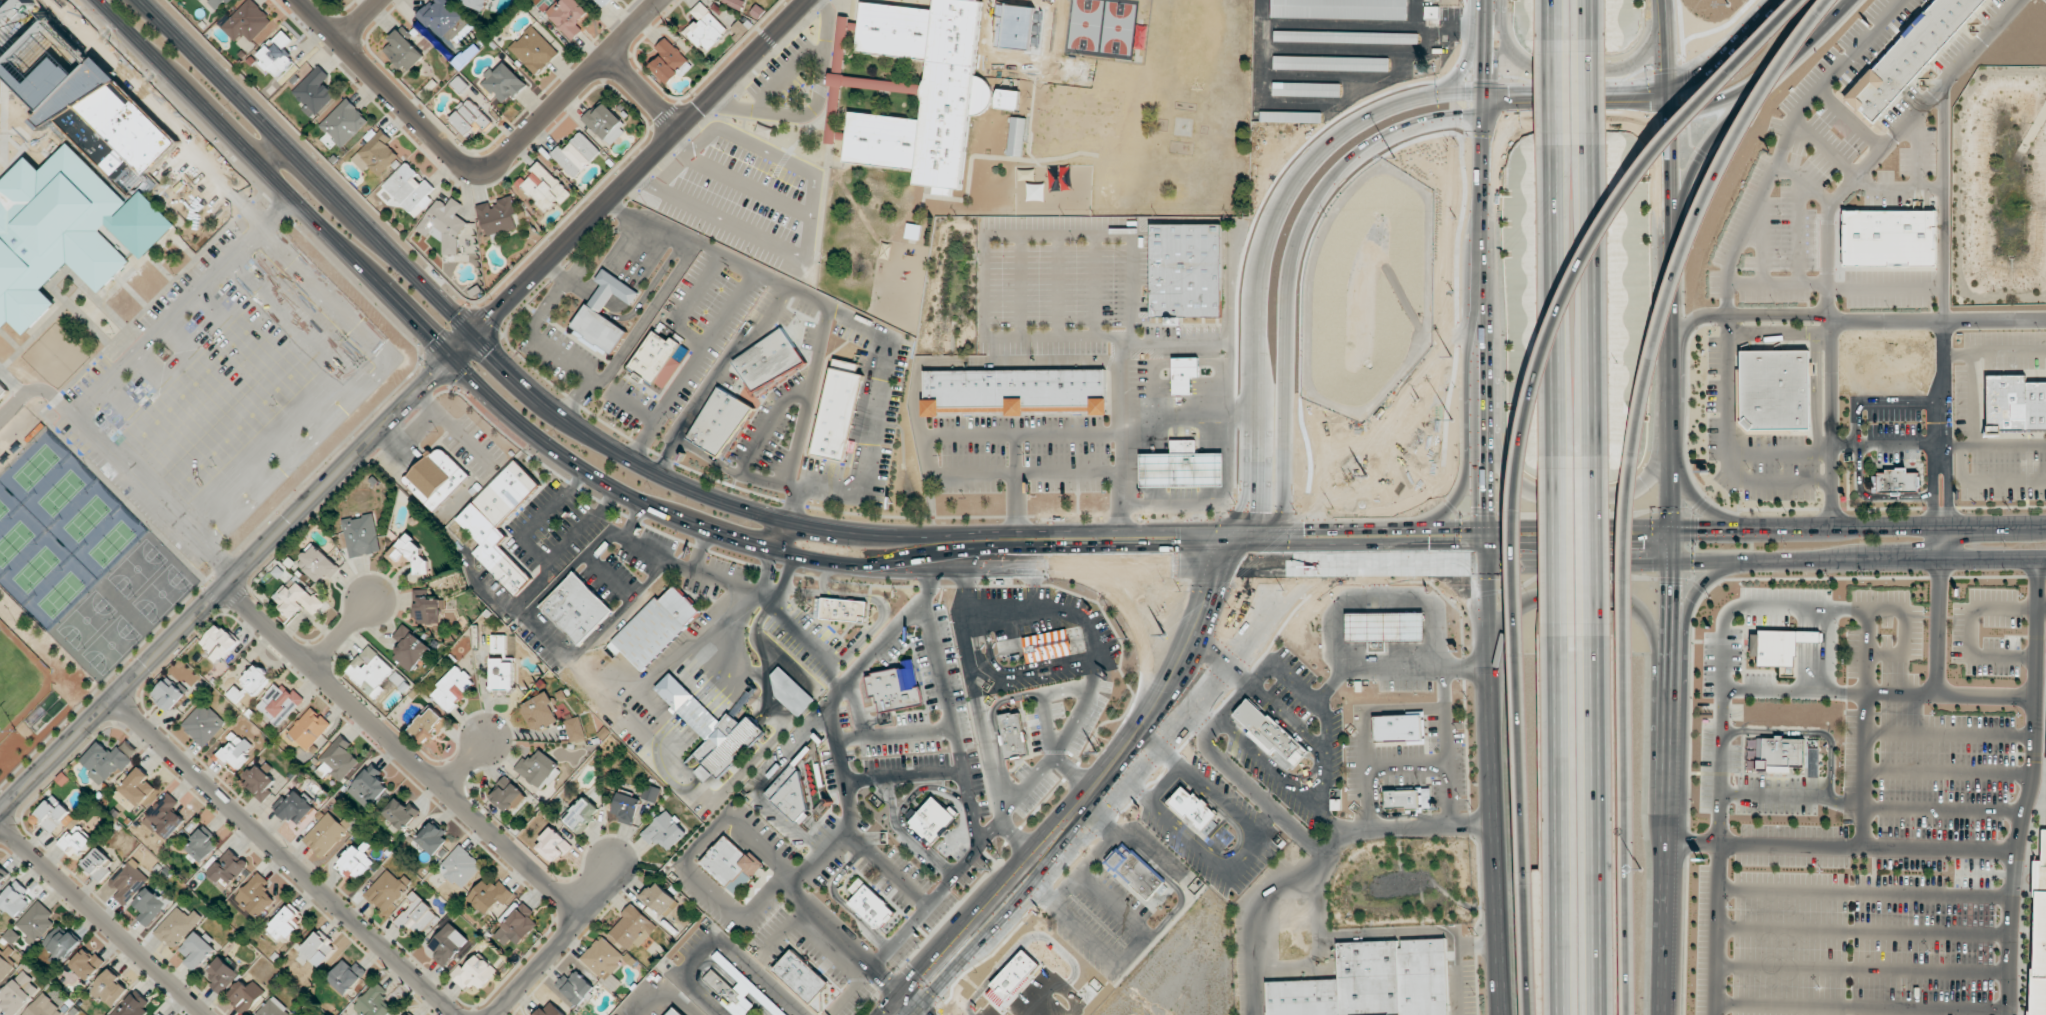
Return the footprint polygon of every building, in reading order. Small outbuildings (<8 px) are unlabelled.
[(216,11),(226,0),(229,4),(233,0),(204,0),(216,11)] [(243,34),(252,43),(273,20),(252,0),(247,0),(221,28),(236,42),(243,34)] [(475,25),(448,0),(433,0),(420,14),(455,47),(475,25)] [(460,1),(484,11),(489,0),(460,0),(460,1)] [(577,24),(589,12),(576,0),(564,0),(559,5),(556,2),(545,14),(572,41),(583,30),(577,24)] [(861,2),(857,52),(928,59),(922,119),(849,111),(844,162),(916,169),(914,184),(935,186),(934,193),(952,195),(953,188),(963,189),(971,113),(989,115),(992,77),(976,76),(984,0),(938,0),(937,9),(861,2)] [(1407,20),(1408,0),(1271,0),(1271,18),(1407,20)] [(1867,126),(1985,0),(1929,0),(1837,98),(1867,126)] [(708,50),(729,30),(701,1),(690,12),(698,19),(684,32),(699,47),(702,44),(708,50)] [(1439,19),(1439,6),(1424,7),(1425,20),(1439,19)] [(857,23),(849,22),(850,17),(840,16),(833,69),(843,70),(848,29),(856,31),(857,23)] [(1015,45),(1028,45),(1028,18),(1016,17),(1015,45)] [(509,48),(536,76),(559,53),(532,26),(509,48)] [(426,56),(400,28),(389,39),(392,42),(385,49),(407,73),(426,56)] [(292,40),(284,31),(255,56),(275,78),(295,61),(284,48),(292,40)] [(1274,42),(1417,44),(1417,33),(1274,31),(1274,42)] [(650,66),(669,86),(692,64),(666,37),(656,47),(662,54),(650,66)] [(1389,72),(1389,58),(1273,56),(1273,70),(1389,72)] [(494,72),(491,68),(479,79),(504,106),(527,85),(506,62),(494,72)] [(337,95),(324,81),(330,76),(319,65),(290,93),(314,118),(337,95)] [(920,83),(831,75),(825,143),(836,144),(841,86),(919,94),(920,83)] [(1341,97),(1341,83),(1273,83),(1273,96),(1341,97)] [(996,109),(1019,110),(1019,90),(996,89),(996,109)] [(370,121),(347,98),(320,125),(342,148),(370,121)] [(449,119),(467,138),(480,125),(485,131),(494,123),(471,99),(449,119)] [(582,118),(609,146),(628,127),(605,103),(594,113),(591,110),(582,118)] [(1260,122),(1322,123),(1322,113),(1261,111),(1260,122)] [(364,172),(369,167),(379,177),(400,156),(387,143),(391,139),(380,127),(368,139),(370,141),(351,159),(364,172)] [(550,155),(575,179),(601,151),(581,132),(564,149),(560,145),(550,155)] [(8,326),(0,334),(0,183),(25,158),(40,173),(70,142),(131,202),(142,191),(176,224),(143,257),(108,223),(102,230),(133,260),(99,294),(69,264),(43,291),(55,303),(20,339),(8,326)] [(561,204),(571,194),(541,162),(524,179),(523,177),(517,183),(545,212),(557,200),(561,204)] [(435,189),(426,179),(423,182),(406,164),(383,185),(415,218),(434,200),(429,195),(435,189)] [(1035,170),(1024,170),(1024,180),(1035,180),(1035,170)] [(1031,200),(1044,200),(1044,186),(1031,186),(1031,200)] [(477,205),(486,236),(517,227),(514,215),(518,214),(512,195),(492,201),(477,205)] [(439,199),(416,230),(427,238),(430,233),(446,245),(443,249),(452,256),(462,243),(456,239),(468,223),(457,215),(464,205),(453,197),(447,205),(439,199)] [(1844,209),(1844,265),(1937,265),(1937,209),(1844,209)] [(1151,316),(1169,316),(1169,325),(1181,325),(1181,316),(1222,316),(1222,223),(1151,223),(1151,316)] [(639,293),(604,268),(596,280),(602,285),(589,303),(601,312),(614,294),(630,306),(639,293)] [(626,330),(586,304),(569,331),(609,357),(626,330)] [(733,359),(755,395),(806,363),(785,328),(733,359)] [(627,372),(644,382),(645,381),(653,386),(655,383),(665,389),(689,350),(681,345),(683,341),(673,334),(670,340),(653,330),(627,372)] [(1741,350),(1741,419),(1739,422),(1748,431),(1752,427),(1810,427),(1810,374),(1815,374),(1815,361),(1810,361),(1810,350),(1741,350)] [(1173,394),(1191,394),(1191,376),(1199,376),(1199,356),(1173,356),(1173,394)] [(859,363),(832,358),(814,454),(847,460),(864,373),(858,372),(859,363)] [(925,369),(925,414),(1109,414),(1109,369),(925,369)] [(13,393),(0,406),(0,380),(13,393)] [(2026,382),(2045,382),(2045,430),(2027,430),(2026,382)] [(686,437),(716,456),(727,443),(733,433),(757,407),(720,384),(701,413),(694,423),(686,437)] [(469,475),(439,445),(404,482),(434,511),(469,475)] [(1138,454),(1138,488),(1223,487),(1222,453),(1138,454)] [(456,518),(481,544),(473,552),(516,596),(534,578),(500,543),(509,535),(501,526),(543,485),(517,459),(456,518)] [(1921,492),(1920,471),(1909,472),(1909,468),(1872,470),(1873,493),(1921,492)] [(342,520),(350,558),(381,552),(374,514),(342,520)] [(430,574),(429,558),(420,559),(419,534),(405,535),(405,543),(390,544),(391,562),(415,561),(416,575),(430,574)] [(341,568),(315,544),(297,564),(317,582),(324,575),(330,580),(341,568)] [(540,607),(580,646),(615,609),(575,571),(540,607)] [(272,598),(292,619),(305,606),(317,618),(327,608),(300,580),(291,590),(285,585),(272,598)] [(611,642),(642,673),(703,611),(676,585),(661,600),(657,596),(611,642)] [(428,589),(414,589),(414,624),(444,624),(444,600),(428,600),(428,589)] [(815,619),(868,622),(869,600),(840,598),(837,598),(816,597),(815,619)] [(1425,641),(1425,611),(1346,612),(1347,641),(1367,641),(1367,651),(1387,651),(1386,641),(1425,641)] [(199,644),(219,663),(239,642),(219,623),(199,644)] [(393,658),(413,673),(432,646),(402,625),(393,637),(403,644),(393,658)] [(1072,625),(1022,638),(1029,667),(1080,655),(1072,625)] [(1759,665),(1796,666),(1797,642),(1822,642),(1823,631),(1752,629),(1751,655),(1759,655),(1759,665)] [(506,653),(507,635),(492,635),(492,653),(506,653)] [(374,698),(384,688),(380,684),(395,669),(370,645),(345,671),(374,698)] [(869,696),(877,695),(880,712),(923,705),(916,658),(901,661),(902,667),(866,673),(869,696)] [(505,659),(492,659),(492,691),(515,690),(515,662),(505,663),(505,659)] [(272,679),(257,664),(240,682),(255,696),(272,679)] [(430,693),(449,713),(468,694),(465,691),(475,682),(459,665),(430,693)] [(816,700),(781,665),(765,681),(800,715),(816,700)] [(708,741),(686,763),(705,781),(713,773),(719,778),(766,731),(750,715),(742,724),(730,712),(721,721),(672,672),(655,689),(708,741)] [(171,711),(186,693),(167,678),(152,696),(171,711)] [(305,697),(272,682),(258,712),(283,724),(293,703),(300,707),(305,697)] [(237,703),(245,694),(235,686),(228,695),(237,703)] [(532,733),(560,720),(548,693),(520,705),(532,733)] [(1272,754),(1277,748),(1295,765),(1311,748),(1271,711),(1267,714),(1249,697),(1232,716),(1272,754)] [(181,726),(204,747),(226,723),(203,702),(181,726)] [(427,744),(449,721),(432,706),(411,730),(427,744)] [(307,751),(331,725),(311,707),(288,733),(307,751)] [(998,715),(1007,759),(1029,754),(1021,710),(998,715)] [(1375,743),(1425,741),(1424,712),(1373,713),(1375,743)] [(569,743),(585,740),(581,717),(565,720),(569,743)] [(227,738),(231,741),(216,759),(224,766),(226,765),(235,773),(250,756),(247,753),(252,747),(234,730),(227,738)] [(317,762),(340,783),(360,761),(347,749),(351,744),(341,735),(317,762)] [(1805,736),(1757,735),(1756,772),(1792,773),(1792,767),(1805,767),(1805,736)] [(82,760),(93,770),(89,775),(101,785),(118,767),(122,771),(139,752),(125,739),(112,753),(100,741),(82,760)] [(515,768),(539,790),(559,767),(540,749),(528,762),(523,758),(515,768)] [(269,789),(276,781),(268,773),(270,770),(260,761),(246,776),(249,780),(245,784),(264,802),(273,792),(269,789)] [(347,788),(367,810),(390,788),(379,775),(382,773),(374,764),(347,788)] [(131,811),(139,804),(144,808),(160,791),(147,780),(150,776),(141,767),(114,795),(131,811)] [(790,767),(765,794),(801,826),(816,810),(801,797),(811,785),(790,767)] [(489,796),(507,812),(513,805),(517,808),(528,796),(506,776),(489,796)] [(1219,813),(1186,783),(1168,802),(1201,832),(1219,813)] [(1385,789),(1385,809),(1427,808),(1427,789),(1385,789)] [(300,825),(316,807),(297,790),(277,811),(289,822),(292,818),(300,825)] [(621,815),(619,821),(632,825),(641,797),(619,790),(612,812),(621,815)] [(174,809),(180,803),(169,792),(144,819),(167,841),(186,821),(174,809)] [(935,792),(907,822),(931,844),(959,814),(935,792)] [(72,812),(53,795),(32,818),(51,835),(72,812)] [(421,812),(415,807),(411,811),(397,797),(383,812),(403,831),(421,812)] [(564,818),(576,831),(589,819),(591,820),(600,811),(587,797),(564,818)] [(687,835),(668,811),(640,832),(651,847),(660,840),(667,850),(687,835)] [(303,840),(323,858),(349,830),(329,812),(303,840)] [(416,839),(434,856),(450,838),(432,821),(416,839)] [(76,859),(93,840),(76,825),(59,843),(76,859)] [(202,863),(218,846),(211,839),(215,835),(204,825),(192,839),(195,841),(187,850),(202,863)] [(535,846),(554,864),(572,845),(553,827),(535,846)] [(2036,830),(2045,830),(2045,1014),(2023,1014),(2026,861),(2036,861),(2036,830)] [(700,862),(736,895),(764,865),(727,832),(700,862)] [(336,865),(355,883),(374,862),(364,853),(371,846),(365,841),(358,849),(354,845),(336,865)] [(1148,902),(1167,883),(1126,842),(1106,861),(1148,902)] [(438,868),(461,890),(483,866),(461,845),(438,868)] [(100,881),(116,862),(98,847),(82,865),(100,881)] [(227,889),(249,865),(231,848),(209,872),(227,889)] [(120,890),(114,896),(124,906),(150,878),(131,859),(110,881),(120,890)] [(0,868),(0,886),(8,873),(0,868)] [(404,874),(399,880),(387,869),(364,895),(384,913),(413,882),(404,874)] [(235,896),(257,919),(276,901),(264,887),(269,882),(260,873),(235,896)] [(500,901),(504,905),(514,894),(492,873),(469,899),(487,915),(500,901)] [(34,897),(16,881),(0,899),(0,904),(15,918),(34,897)] [(677,901),(657,881),(643,896),(663,916),(677,901)] [(878,930),(895,911),(864,882),(857,890),(858,892),(848,902),(878,930)] [(148,927),(173,899),(165,892),(160,897),(149,887),(134,903),(143,912),(138,918),(148,927)] [(420,937),(440,916),(416,894),(393,920),(403,930),(408,924),(420,937)] [(53,914),(39,900),(16,924),(35,943),(54,924),(49,918),(53,914)] [(513,939),(518,944),(539,925),(531,916),(534,912),(525,903),(493,934),(505,946),(513,939)] [(658,928),(632,903),(621,914),(624,917),(609,932),(628,950),(636,942),(640,946),(658,928)] [(289,939),(302,926),(296,920),(301,916),(290,905),(267,929),(277,939),(282,933),(289,939)] [(154,933),(173,949),(203,916),(195,909),(189,916),(178,906),(154,933)] [(470,940),(451,922),(429,946),(437,953),(433,958),(444,968),(470,940)] [(43,943),(63,962),(81,942),(61,924),(43,943)] [(1057,999),(1083,971),(1038,928),(1011,956),(1057,999)] [(186,962),(197,972),(218,947),(197,930),(181,949),(190,957),(186,962)] [(337,947),(319,931),(301,950),(319,967),(337,947)] [(605,981),(626,958),(602,935),(581,958),(605,981)] [(1269,1014),(1450,1014),(1448,938),(1339,941),(1339,979),(1268,981),(1269,1014)] [(105,963),(87,946),(70,964),(88,981),(105,963)] [(811,1004),(831,983),(794,948),(773,969),(811,1004)] [(1023,948),(1041,965),(1007,1001),(1006,1000),(1000,1006),(986,994),(992,987),(989,985),(1023,948)] [(719,950),(712,957),(739,982),(734,987),(713,968),(703,978),(725,999),(722,1003),(735,1014),(747,1014),(746,1014),(758,1001),(773,1014),(789,1014),(719,950)] [(14,967),(0,953),(0,983),(14,967)] [(481,989),(498,971),(479,953),(464,968),(460,964),(450,975),(466,991),(474,983),(481,989)] [(207,971),(215,979),(210,985),(220,994),(239,973),(221,956),(207,971)] [(352,966),(345,960),(327,978),(345,995),(368,972),(357,961),(352,966)] [(91,990),(111,1008),(128,990),(118,980),(121,977),(111,969),(91,990)] [(10,1014),(15,1014),(38,989),(30,981),(33,979),(23,970),(0,995),(0,998),(3,1001),(0,1004),(0,1006),(10,1014)] [(570,978),(565,974),(555,984),(578,1006),(596,988),(577,970),(570,978)] [(226,996),(245,1014),(266,992),(253,981),(248,986),(242,980),(226,996)] [(363,1014),(389,1014),(393,1010),(383,1001),(390,993),(377,981),(354,1007),(363,1014)] [(153,1006),(135,990),(113,1014),(145,1014),(153,1006)] [(63,1012),(43,993),(22,1014),(61,1014),(63,1012)] [(273,996),(255,1014),(291,1014),(292,1014),(273,996)] [(551,1000),(535,1014),(565,1014),(551,1000)] [(675,1006),(667,1014),(685,1014),(675,1006)]
